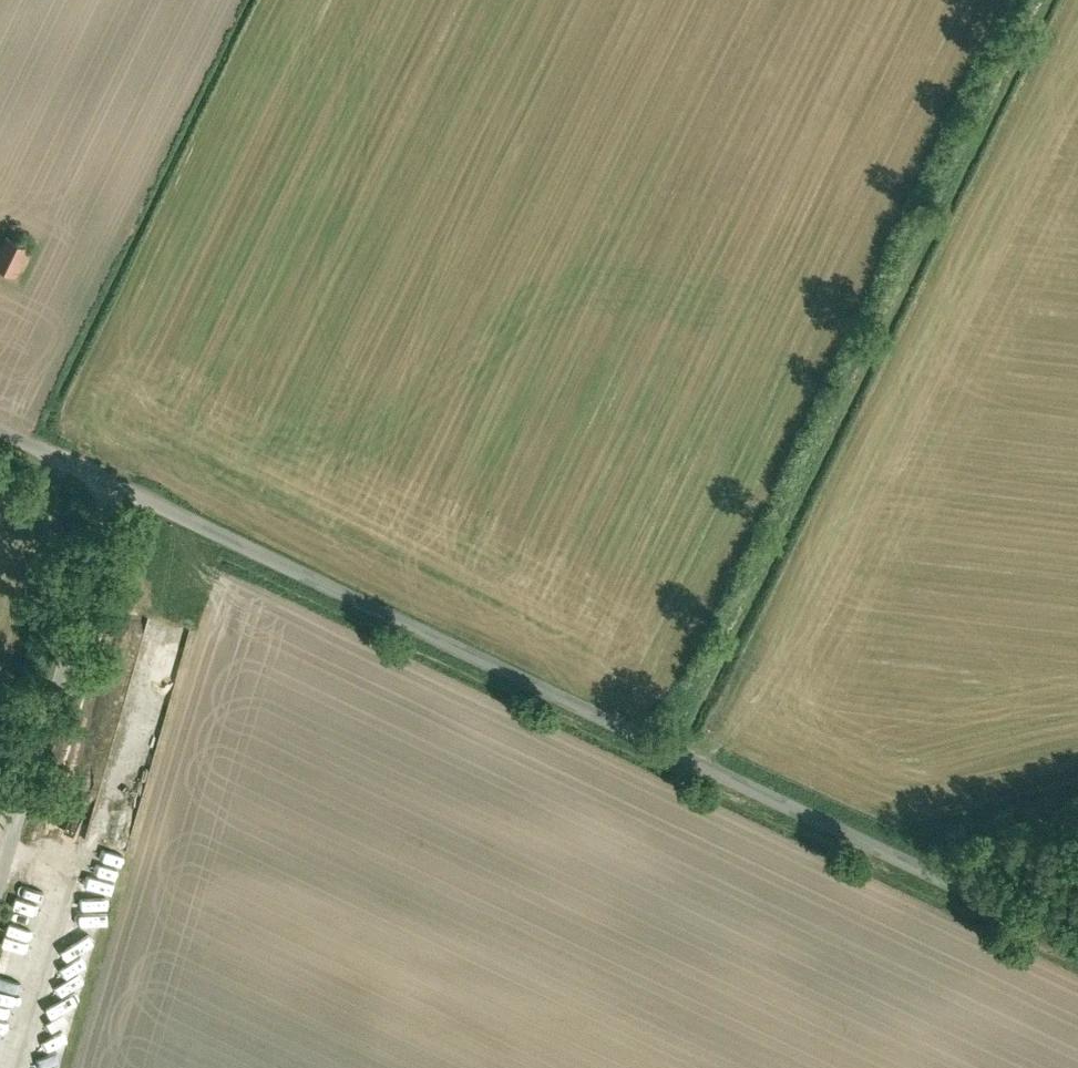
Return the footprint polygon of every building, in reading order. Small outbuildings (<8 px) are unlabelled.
[(10,220),(0,241),(0,251),(19,260),(33,231),(10,220)]
